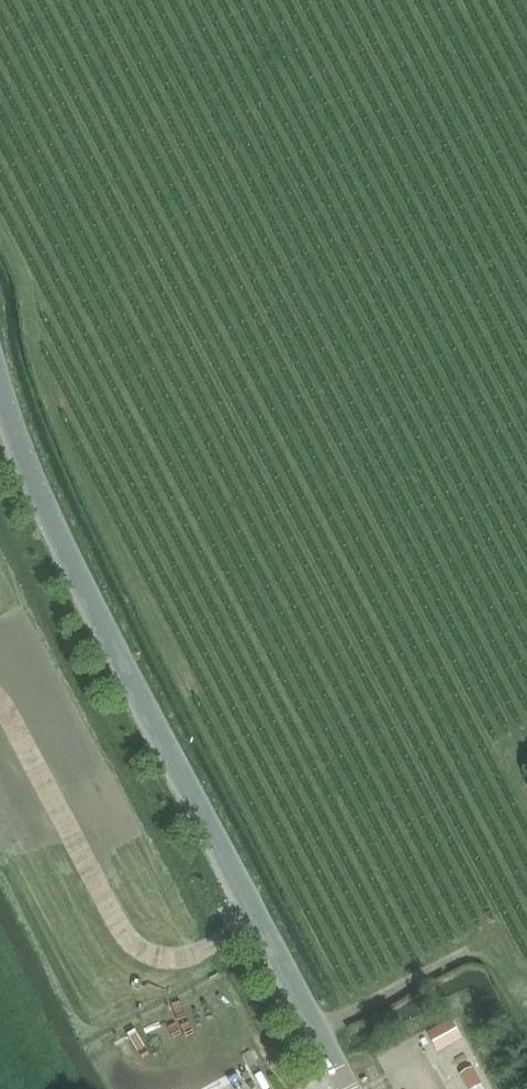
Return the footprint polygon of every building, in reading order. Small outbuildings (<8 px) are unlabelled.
[(428,1034),(435,1047),(437,1049),(460,1037),(452,1021),(428,1034)] [(461,1076),(468,1088),(474,1088),(482,1085),(473,1069),(461,1076)]
